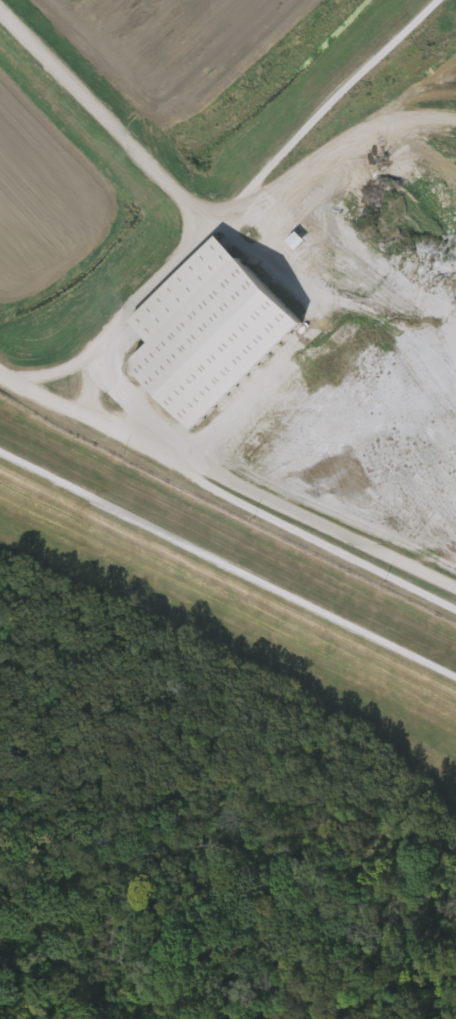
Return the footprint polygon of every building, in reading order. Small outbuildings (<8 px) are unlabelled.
[(311,322),(200,431),(134,365),(157,343),(135,321),(224,234),(311,322)]
